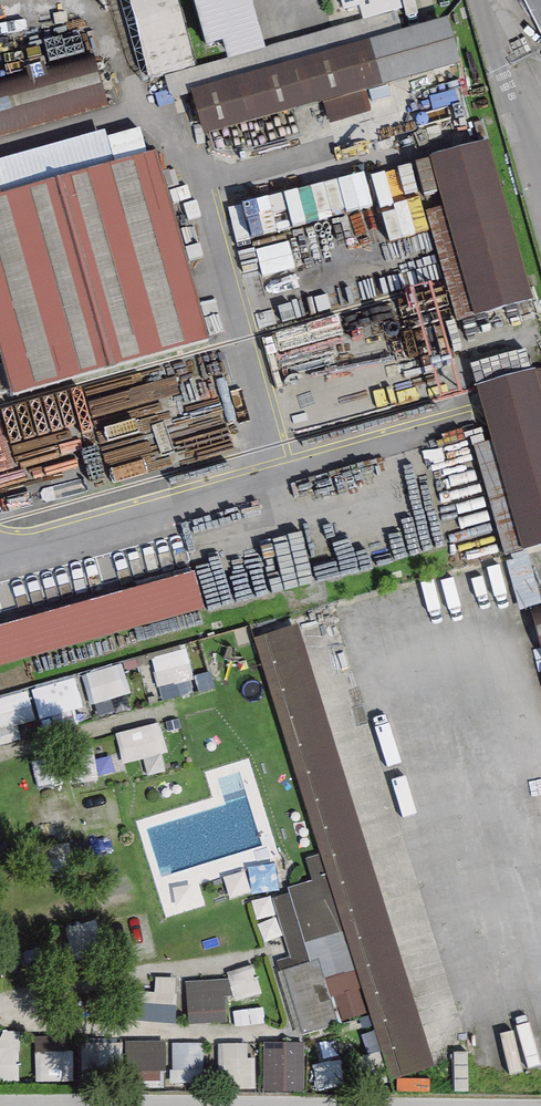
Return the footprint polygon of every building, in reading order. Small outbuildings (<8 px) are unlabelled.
[(206,43),(221,39),(227,58),(265,48),(251,0),(194,0),(206,43)] [(343,8),(373,0),(341,0),(343,8)] [(540,32),(540,0),(525,0),(540,32)] [(192,91),(402,30),(396,10),(265,48),(227,58),(164,77),(170,97),(192,91)] [(402,30),(192,91),(203,132),(461,60),(448,17),(402,30)] [(114,103),(100,59),(0,90),(0,138),(114,103)] [(120,155),(149,146),(143,125),(114,133),(120,155)] [(488,138),(430,155),(476,312),(534,295),(488,138)] [(0,194),(0,349),(12,392),(205,340),(154,152),(0,194)] [(372,207),(365,173),(233,201),(240,235),(372,207)] [(174,381),(197,373),(190,351),(166,359),(174,381)] [(477,385),(521,548),(540,543),(540,368),(477,385)] [(523,602),(540,596),(540,592),(528,552),(508,559),(523,602)] [(200,607),(191,573),(0,626),(0,662),(200,607)] [(540,648),(540,609),(531,611),(540,648)] [(392,1077),(433,1065),(308,620),(259,634),(321,854),(309,857),(316,881),(268,894),(307,1032),(374,1013),(392,1077)] [(160,687),(194,685),(192,650),(158,653),(160,687)] [(93,703),(133,695),(127,665),(87,673),(93,703)] [(79,676),(34,689),(43,720),(87,707),(79,676)] [(127,764),(171,752),(162,721),(119,733),(127,764)] [(72,753),(73,781),(100,780),(98,752),(72,753)] [(179,1018),(177,976),(158,977),(159,990),(138,991),(139,1020),(179,1018)] [(189,980),(191,1022),(233,1020),(231,978),(189,980)] [(0,1047),(0,1081),(22,1082),(23,1032),(3,1032),(2,1047),(0,1047)] [(131,1040),(131,1076),(166,1076),(166,1040),(131,1040)] [(206,1073),(204,1043),(177,1044),(179,1075),(206,1073)] [(255,1086),(255,1043),(222,1043),(221,1086),(255,1086)] [(266,1090),(308,1091),(309,1045),(266,1044),(266,1090)] [(40,1055),(41,1080),(73,1079),(72,1053),(40,1055)]
